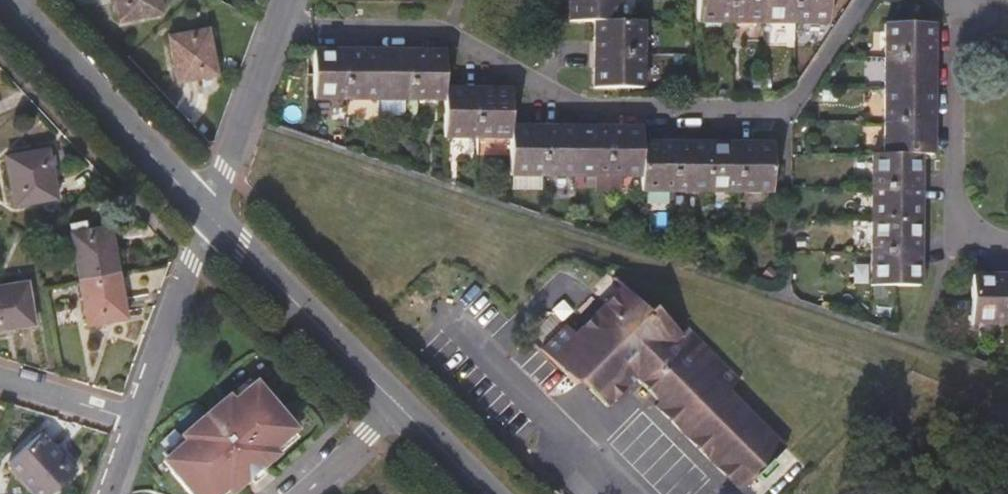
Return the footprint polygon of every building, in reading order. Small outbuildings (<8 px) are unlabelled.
[(124,28),(165,22),(162,0),(119,0),(124,28)] [(578,22),(602,23),(601,89),(648,90),(650,23),(627,23),(628,0),(578,0),(578,22)] [(705,23),(838,23),(838,0),(706,0),(705,23)] [(881,155),(881,218),(881,286),(907,286),(926,287),(929,287),(930,258),(930,156),(943,156),(943,25),(895,25),(894,155),(881,155)] [(180,91),(220,85),(213,39),(175,44),(180,91)] [(324,99),(357,100),(453,101),(452,139),(486,139),(519,140),(519,147),(519,176),(541,176),(597,176),(649,177),(649,192),(780,192),(781,145),(650,145),(649,129),(520,129),(519,91),(454,90),(453,53),(324,53),(324,69),(324,99)] [(14,210),(56,205),(49,154),(7,161),(14,210)] [(69,239),(75,284),(116,277),(109,233),(69,239)] [(981,275),(981,323),(1007,323),(1007,276),(981,275)] [(123,324),(116,277),(75,284),(82,329),(123,324)] [(33,328),(28,286),(0,290),(0,333),(33,328)] [(653,407),(741,492),(754,479),(770,463),(784,448),(728,392),(738,382),(686,330),(679,336),(653,310),(647,315),(620,289),(572,336),(563,327),(538,351),(574,387),(579,384),(605,409),(634,380),(657,403),(653,407)] [(267,377),(239,402),(234,397),(187,437),(192,442),(163,467),(186,493),(227,493),(233,489),(237,493),(238,493),(258,477),(283,454),(279,449),(308,424),(267,377)] [(33,493),(55,493),(75,477),(40,439),(9,468),(33,493)] [(776,469),(770,463),(754,479),(760,485),(776,469)]
